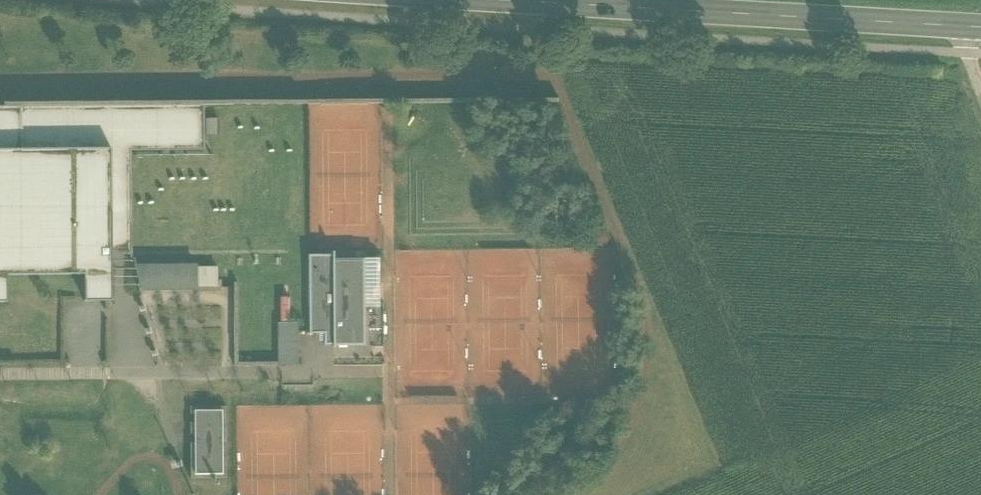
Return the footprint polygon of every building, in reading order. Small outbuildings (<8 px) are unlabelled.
[(3,107),(0,107),(0,150),(109,149),(110,249),(130,249),(129,186),(130,186),(129,151),(203,151),(203,106),(3,107)] [(0,150),(0,303),(6,303),(6,276),(83,275),(83,302),(111,302),(110,249),(109,149),(0,150)] [(346,267),(333,267),(333,255),(308,255),(308,334),(323,334),(324,345),(347,345),(346,331),(359,331),(359,272),(346,272),(346,267)] [(213,268),(194,262),(135,263),(137,288),(216,288),(213,268)] [(298,324),(277,324),(278,366),(298,366),(298,362),(298,331),(298,324)] [(221,411),(193,411),(194,475),(222,474),(221,411)]
